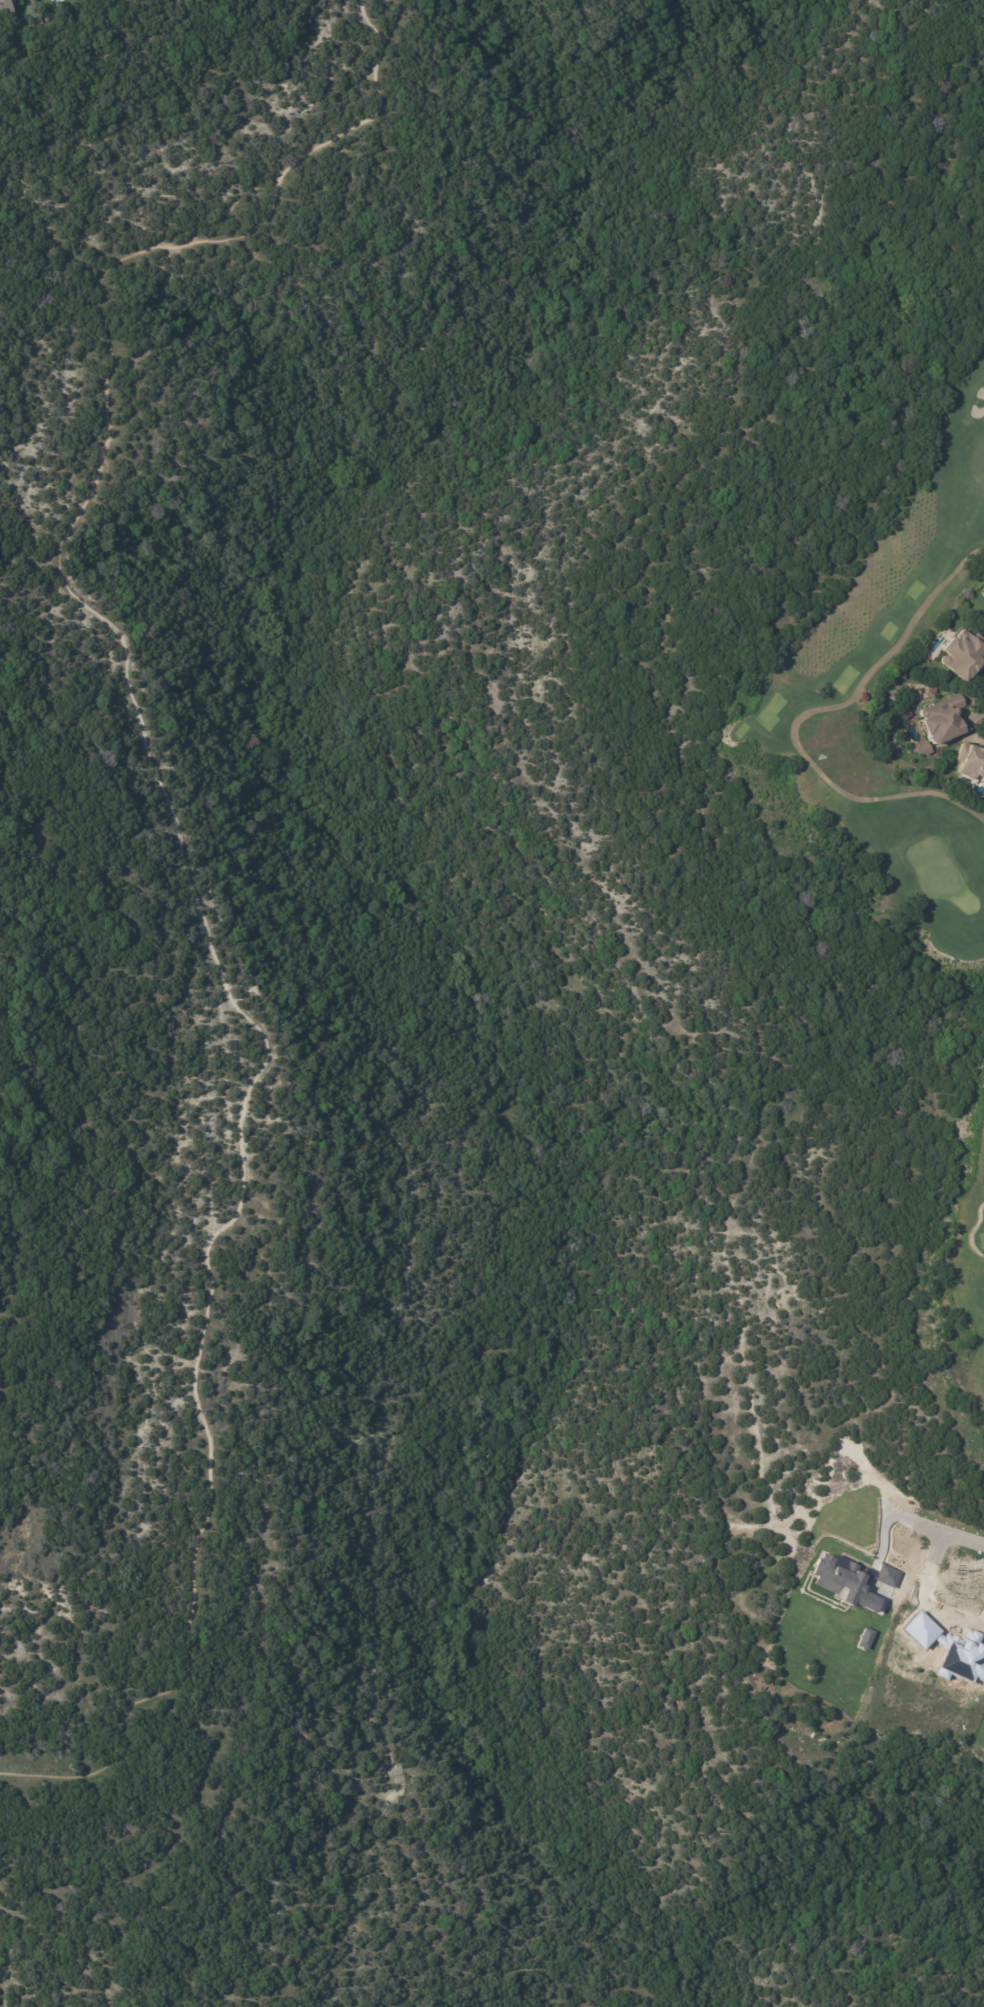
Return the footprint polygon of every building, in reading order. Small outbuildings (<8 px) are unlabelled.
[(14,14),(0,14),(0,0),(14,0),(14,14)] [(983,640),(983,641),(983,656),(972,671),(969,669),(967,671),(968,672),(962,680),(962,679),(958,684),(936,665),(937,660),(940,657),(933,651),(943,638),(949,642),(952,638),(959,629),(968,637),(973,631),(976,634),(976,635),(983,640)] [(963,706),(950,712),(951,714),(949,715),(952,721),(959,718),(965,730),(929,745),(932,753),(924,756),(923,753),(919,755),(913,753),(911,748),(921,744),(912,721),(918,719),(916,712),(917,710),(957,693),(963,706)] [(903,712),(906,715),(899,721),(893,713),(899,707),(903,712)] [(961,741),(983,752),(983,788),(977,785),(979,779),(972,776),(970,781),(962,778),(962,777),(953,773),(953,765),(955,762),(952,760),(961,741)] [(874,1613),(879,1598),(860,1590),(866,1575),(852,1570),(855,1563),(835,1555),(834,1557),(819,1552),(810,1573),(815,1575),(810,1588),(852,1603),(852,1604),(874,1613)] [(874,1631),(862,1627),(854,1646),(866,1650),(874,1631)]
